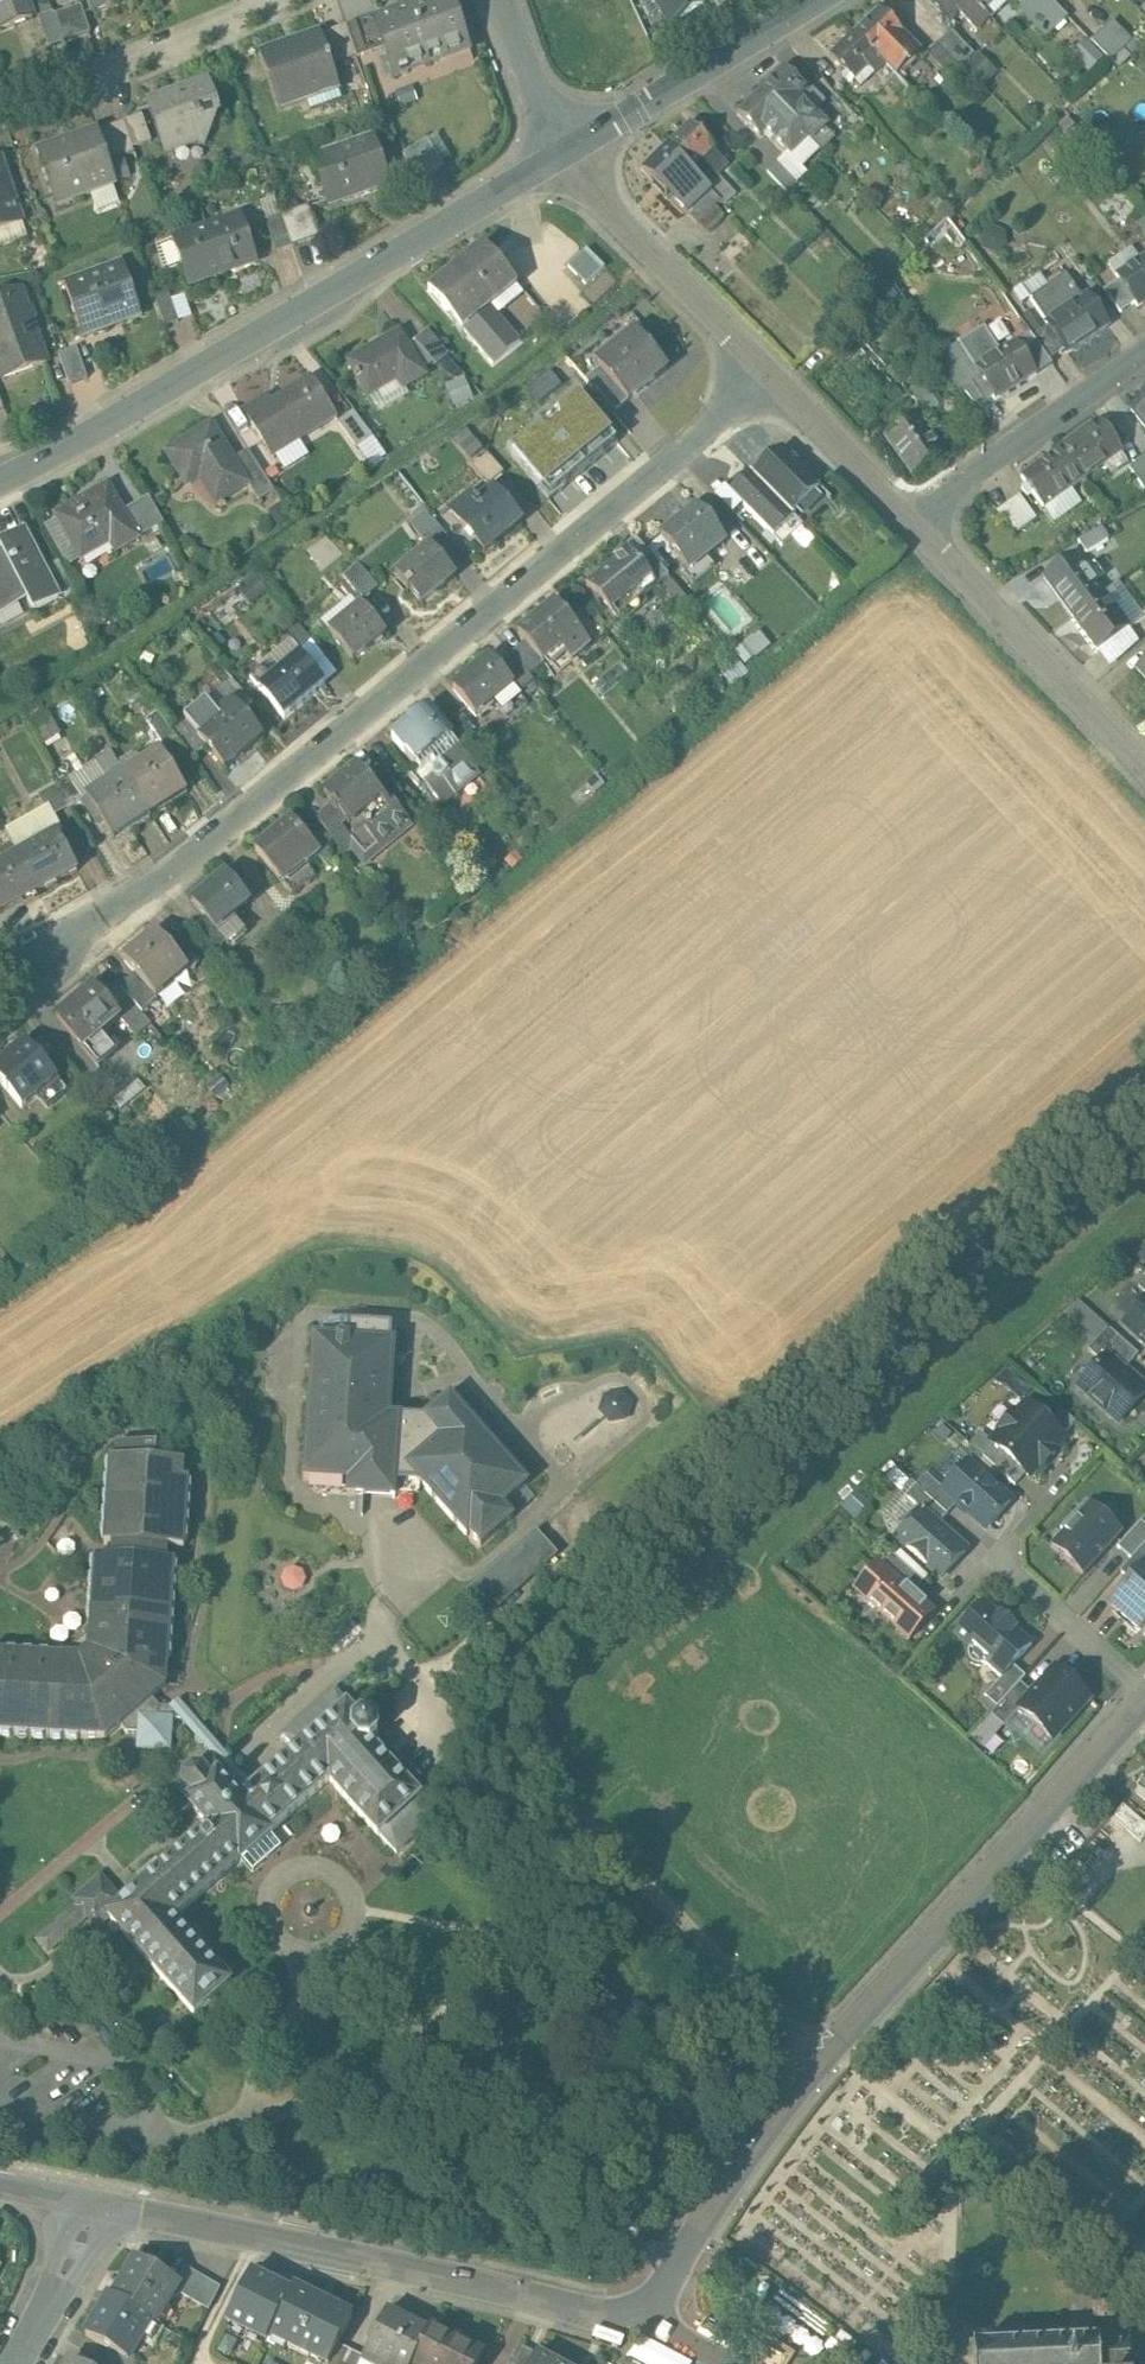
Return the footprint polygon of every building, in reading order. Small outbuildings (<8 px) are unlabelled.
[(33,16),(27,0),(0,0),(0,28),(33,16)] [(93,10),(122,0),(89,0),(93,10)] [(374,20),(384,46),(393,74),(400,72),(401,74),(408,72),(408,69),(470,48),(454,0),(431,0),(376,19),(374,20)] [(673,27),(710,6),(706,0),(658,0),(673,27)] [(970,0),(925,0),(941,16),(936,21),(941,26),(946,22),(949,25),(958,15),(975,33),(989,20),(980,10),(970,0)] [(980,10),(990,0),(970,0),(980,10)] [(1049,0),(1027,0),(1021,6),(1050,37),(1068,20),(1049,0)] [(81,5),(54,14),(64,41),(91,32),(81,5)] [(902,35),(878,11),(855,34),(885,64),(896,76),(918,55),(901,36),(902,35)] [(54,14),(54,12),(38,17),(49,46),(64,41),(54,14)] [(374,15),(346,24),(357,56),(384,46),(374,20),(376,19),(374,15)] [(346,24),(319,33),(330,65),(357,56),(346,24)] [(951,31),(939,43),(962,67),(974,55),(951,31)] [(319,33),(263,53),(281,107),(338,87),(330,65),(319,33)] [(1131,54),(1111,33),(1099,45),(1119,66),(1131,54)] [(855,34),(831,56),(847,72),(842,77),(847,81),(851,77),(855,80),(867,68),(874,75),(885,64),(855,34)] [(962,67),(939,43),(927,54),(950,79),(962,67)] [(976,55),(963,67),(980,84),(992,72),(976,55)] [(785,66),(761,89),(797,126),(802,121),(810,114),(805,108),(808,105),(801,98),(808,91),(785,66)] [(191,92),(155,105),(171,152),(202,142),(212,120),(210,113),(217,111),(206,79),(189,85),(191,92)] [(797,126),(761,89),(738,111),(761,136),(767,130),(791,156),(809,139),(797,126)] [(142,115),(124,121),(133,148),(151,141),(142,115)] [(124,121),(97,130),(108,162),(135,153),(133,148),(124,121)] [(814,133),(802,121),(797,126),(809,139),(814,133)] [(714,148),(691,123),(668,145),(691,169),(712,149),(714,148)] [(97,130),(39,150),(57,204),(115,185),(108,162),(97,130)] [(373,135),(315,155),(330,200),(389,180),(373,135)] [(1069,139),(1052,152),(1067,170),(1083,157),(1069,139)] [(451,167),(436,140),(411,155),(427,181),(451,167)] [(668,145),(644,168),(686,212),(710,189),(691,169),(668,145)] [(726,163),(712,149),(691,169),(710,189),(722,202),(725,204),(735,194),(716,173),(726,163)] [(23,222),(1,159),(0,159),(0,229),(23,222)] [(803,189),(783,168),(773,178),(793,199),(803,189)] [(710,189),(686,212),(698,224),(716,208),(722,202),(710,189)] [(317,208),(290,217),(301,248),(328,239),(317,208)] [(716,208),(698,224),(707,233),(724,217),(716,208)] [(1135,221),(1144,234),(1144,214),(1135,221)] [(301,248),(290,217),(274,222),(285,254),(301,248)] [(258,264),(243,219),(209,231),(225,276),(258,264)] [(209,231),(176,242),(191,287),(225,276),(209,231)] [(485,248),(430,293),(463,333),(464,333),(494,369),(521,347),(491,310),(518,288),(485,248)] [(612,273),(593,254),(574,272),(593,291),(612,273)] [(1117,277),(1138,308),(1144,303),(1144,258),(1117,277)] [(124,267),(66,287),(84,341),(143,321),(124,267)] [(1066,275),(1030,299),(1047,323),(1082,300),(1066,275)] [(0,302),(0,366),(8,387),(57,371),(30,292),(0,302)] [(176,292),(162,297),(173,328),(186,324),(176,292)] [(1047,323),(1046,324),(1049,327),(1065,351),(1067,355),(1108,328),(1087,297),(1082,300),(1047,323)] [(1049,327),(1033,338),(1049,362),(1065,351),(1049,327)] [(635,333),(597,365),(600,369),(629,404),(667,372),(635,333)] [(455,362),(434,336),(421,347),(442,373),(455,362)] [(401,337),(350,366),(358,380),(355,382),(357,386),(361,384),(371,401),(401,383),(407,393),(427,381),(401,337)] [(1017,344),(975,370),(995,401),(1036,376),(1017,344)] [(97,385),(86,353),(68,360),(79,391),(97,385)] [(629,404),(600,369),(586,381),(593,391),(614,416),(629,404)] [(559,387),(547,374),(527,392),(539,405),(559,387)] [(446,390),(453,411),(472,405),(464,384),(446,390)] [(939,407),(922,384),(909,393),(925,417),(939,407)] [(0,386),(0,416),(10,412),(0,386)] [(322,390),(282,415),(278,409),(255,423),(279,463),(322,436),(325,441),(345,428),(322,390)] [(578,401),(510,457),(546,501),(615,446),(578,401)] [(1131,412),(1144,429),(1144,401),(1131,412)] [(944,457),(916,417),(885,438),(913,478),(944,457)] [(382,452),(363,425),(347,436),(366,463),(382,452)] [(1100,425),(1061,453),(1083,483),(1122,456),(1100,425)] [(213,433),(170,459),(190,491),(205,482),(221,510),(251,492),(240,475),(239,475),(234,468),(213,433)] [(468,438),(455,448),(470,466),(483,455),(468,438)] [(821,492),(782,451),(753,478),(802,530),(831,503),(820,493),(821,492)] [(1061,453),(1022,480),(1043,511),(1083,483),(1061,453)] [(277,500),(251,457),(234,468),(239,475),(240,475),(251,492),(261,510),(277,500)] [(1143,462),(1129,471),(1144,493),(1144,465),(1143,462)] [(802,530),(753,478),(750,475),(730,494),(743,508),(782,549),(802,530)] [(730,494),(725,489),(715,498),(733,517),(743,508),(730,494)] [(116,493),(64,523),(90,569),(119,552),(125,561),(147,549),(133,524),(116,493)] [(521,526),(494,493),(477,507),(471,499),(451,516),(485,556),(521,526)] [(1020,498),(997,514),(1014,537),(1036,522),(1020,498)] [(726,543),(697,508),(660,538),(688,572),(688,573),(705,559),(726,543)] [(159,510),(133,524),(147,549),(173,534),(159,510)] [(443,535),(427,516),(411,529),(427,548),(443,535)] [(1101,531),(1078,544),(1086,556),(1108,543),(1101,531)] [(0,573),(0,618),(5,628),(40,610),(47,622),(71,610),(56,580),(37,543),(13,555),(18,564),(0,573)] [(431,551),(397,579),(407,591),(406,592),(409,596),(411,595),(422,608),(455,581),(431,551)] [(641,569),(628,554),(588,587),(613,617),(652,585),(653,584),(641,569)] [(1076,558),(1045,580),(1073,619),(1104,597),(1076,558)] [(705,559),(688,573),(688,572),(684,576),(693,588),(714,571),(705,559)] [(669,580),(652,560),(641,569),(653,584),(652,585),(656,590),(669,580)] [(377,590),(359,568),(344,581),(362,603),(377,590)] [(86,602),(71,572),(56,580),(71,610),(86,602)] [(248,611),(266,599),(258,587),(240,599),(248,611)] [(1104,597),(1073,619),(1085,634),(1084,635),(1098,654),(1129,632),(1104,597)] [(590,650),(556,608),(519,638),(526,646),(543,667),(548,663),(558,676),(590,650)] [(363,610),(330,638),(354,666),(386,638),(363,610)] [(314,647),(296,626),(284,635),(302,657),(314,647)] [(543,667),(526,646),(511,658),(517,665),(529,679),(543,667)] [(324,690),(300,661),(274,683),(278,688),(265,699),(285,723),(324,690)] [(490,662),(453,692),(476,720),(512,690),(513,690),(503,678),(490,662)] [(1137,670),(1144,679),(1144,662),(1137,670)] [(517,665),(503,678),(513,690),(512,690),(519,699),(534,686),(529,679),(517,665)] [(234,707),(218,720),(206,706),(186,723),(199,739),(198,740),(208,752),(225,772),(262,741),(234,707)] [(160,718),(153,708),(141,716),(148,726),(160,718)] [(443,731),(428,714),(393,742),(416,770),(408,776),(420,790),(425,786),(442,807),(454,797),(456,799),(480,779),(467,763),(468,762),(459,751),(458,752),(450,743),(451,742),(443,731)] [(171,734),(160,718),(148,726),(167,754),(180,745),(171,734)] [(470,742),(454,722),(443,731),(451,742),(450,743),(458,752),(459,751),(470,742)] [(186,723),(171,734),(180,745),(194,764),(208,752),(198,740),(199,739),(186,723)] [(162,756),(125,778),(148,815),(184,792),(162,756)] [(112,758),(74,782),(85,803),(89,801),(111,837),(148,815),(125,778),(119,768),(112,758)] [(390,810),(358,771),(324,799),(334,811),(333,812),(338,818),(340,817),(346,826),(340,831),(348,841),(360,855),(374,844),(379,850),(409,825),(394,806),(390,810)] [(73,780),(58,789),(70,810),(69,811),(70,813),(85,803),(74,782),(73,780)] [(57,788),(39,798),(51,821),(69,811),(70,810),(58,789),(57,788)] [(338,818),(333,812),(334,811),(317,825),(337,850),(348,841),(340,831),(346,826),(340,817),(338,818)] [(292,826),(256,855),(280,884),(282,883),(302,866),(305,870),(306,869),(320,858),(292,826)] [(78,874),(58,836),(19,858),(40,895),(78,874)] [(0,868),(0,915),(0,916),(40,895),(19,858),(0,868)] [(302,866),(282,883),(293,897),(315,880),(306,869),(305,870),(302,866)] [(226,880),(193,907),(206,923),(216,935),(233,921),(249,907),(226,880)] [(233,921),(216,935),(224,944),(224,945),(229,951),(246,937),(233,921)] [(216,935),(206,923),(193,934),(210,956),(224,945),(224,944),(216,935)] [(185,970),(158,937),(125,965),(136,978),(152,998),(153,997),(185,970)] [(152,998),(136,978),(121,990),(133,1005),(142,1016),(158,1002),(153,997),(152,998)] [(118,1017),(95,988),(57,1020),(99,1070),(117,1055),(102,1036),(121,1020),(118,1017)] [(142,1016),(133,1005),(118,1017),(121,1020),(136,1039),(151,1027),(142,1016)] [(0,1068),(0,1082),(22,1109),(37,1097),(41,1094),(36,1087),(51,1074),(27,1045),(0,1068)] [(67,1094),(51,1074),(36,1087),(41,1094),(37,1097),(48,1110),(67,1094)] [(1125,1326),(1144,1344),(1144,1303),(1125,1326)] [(1138,1356),(1108,1329),(1088,1351),(1102,1364),(1107,1358),(1124,1372),(1138,1356)] [(308,1336),(299,1475),(337,1478),(338,1497),(399,1501),(400,1486),(419,1486),(467,1540),(524,1485),(440,1393),(416,1415),(398,1414),(403,1343),(308,1336)] [(1107,1358),(1102,1364),(1079,1390),(1118,1425),(1144,1394),(1144,1391),(1124,1372),(1107,1358)] [(1028,1406),(1017,1419),(1013,1416),(1000,1430),(1004,1433),(993,1445),(994,1447),(1026,1475),(1028,1477),(1039,1465),(1043,1468),(1055,1454),(1052,1451),(1063,1438),(1028,1406)] [(152,1698),(165,1686),(166,1687),(166,1686),(168,1660),(172,1657),(172,1650),(169,1647),(169,1643),(173,1640),(173,1633),(170,1630),(170,1626),(174,1623),(174,1616),(171,1612),(172,1609),(175,1606),(175,1599),(172,1596),(173,1593),(176,1590),(177,1582),(174,1579),(174,1576),(177,1573),(178,1566),(175,1563),(175,1561),(166,1561),(167,1547),(184,1548),(184,1543),(188,1541),(188,1533),(185,1530),(186,1527),(189,1524),(189,1517),(186,1514),(187,1510),(190,1507),(191,1500),(188,1497),(188,1494),(191,1491),(192,1484),(189,1480),(189,1479),(183,1479),(184,1462),(156,1460),(157,1443),(117,1441),(116,1457),(110,1457),(110,1458),(106,1461),(106,1468),(109,1472),(109,1475),(105,1478),(105,1485),(108,1488),(108,1491),(104,1494),(104,1502),(107,1505),(107,1508),(103,1511),(103,1518),(106,1522),(105,1525),(102,1528),(101,1535),(104,1538),(104,1543),(113,1543),(112,1557),(95,1556),(95,1557),(91,1560),(91,1567),(94,1571),(94,1574),(90,1577),(90,1584),(93,1587),(92,1590),(89,1593),(88,1600),(92,1604),(91,1607),(88,1610),(87,1617),(90,1620),(90,1625),(92,1625),(91,1631),(89,1630),(88,1631),(88,1632),(63,1654),(62,1655),(61,1657),(56,1656),(56,1655),(51,1655),(51,1654),(49,1651),(41,1651),(38,1653),(38,1654),(35,1653),(32,1650),(25,1649),(22,1652),(18,1652),(15,1649),(8,1648),(5,1651),(2,1651),(0,1649),(0,1732),(2,1735),(10,1735),(13,1732),(16,1733),(19,1736),(26,1736),(29,1734),(29,1733),(33,1734),(36,1737),(43,1737),(46,1735),(50,1735),(53,1738),(60,1739),(64,1736),(67,1736),(70,1739),(77,1740),(80,1737),(106,1738),(107,1738),(107,1737),(120,1725),(127,1732),(138,1733),(137,1749),(171,1752),(173,1720),(181,1721),(215,1759),(203,1770),(202,1769),(193,1769),(184,1777),(183,1785),(184,1786),(172,1797),(184,1811),(190,1806),(209,1827),(123,1903),(101,1879),(75,1902),(78,1905),(89,1917),(98,1927),(109,1917),(195,2016),(231,1985),(175,1919),(240,1861),(242,1862),(243,1861),(254,1874),(282,1848),(271,1836),(273,1835),(272,1833),(331,1781),(379,1837),(380,1836),(397,1855),(437,1818),(420,1799),(421,1798),(371,1744),(378,1738),(379,1728),(372,1721),(361,1720),(360,1721),(335,1692),(284,1737),(296,1750),(254,1788),(178,1700),(170,1707),(159,1707),(152,1698)] [(1026,1475),(994,1447),(983,1459),(1015,1488),(1026,1475)] [(1011,1503),(968,1465),(944,1492),(943,1493),(957,1506),(985,1531),(1011,1503)] [(944,1492),(926,1477),(916,1488),(948,1516),(957,1506),(943,1493),(944,1492)] [(948,1516),(916,1488),(905,1500),(921,1514),(922,1513),(938,1528),(948,1516)] [(1089,1506),(1086,1503),(1061,1530),(1064,1534),(1051,1548),(1083,1578),(1123,1534),(1090,1504),(1089,1506)] [(938,1528),(922,1513),(921,1514),(916,1520),(914,1517),(908,1517),(899,1527),(900,1532),(902,1535),(897,1541),(941,1580),(966,1553),(938,1528)] [(1117,1549),(1131,1561),(1144,1546),(1144,1526),(1141,1523),(1117,1549)] [(514,1554),(489,1576),(488,1576),(486,1578),(467,1596),(467,1595),(465,1596),(486,1620),(487,1618),(506,1600),(507,1601),(509,1599),(509,1598),(534,1576),(536,1574),(554,1558),(557,1556),(555,1553),(554,1554),(537,1536),(538,1535),(536,1533),(534,1535),(535,1535),(516,1552),(515,1551),(513,1553),(514,1554)] [(1120,1573),(1131,1583),(1144,1567),(1144,1546),(1131,1561),(1120,1573)] [(904,1568),(894,1580),(878,1565),(854,1592),(910,1642),(934,1616),(926,1608),(927,1607),(915,1595),(924,1585),(904,1568)] [(1131,1583),(1112,1604),(1140,1629),(1144,1624),(1144,1567),(1131,1583)] [(300,1569),(281,1573),(285,1592),(304,1588),(300,1569)] [(366,1580),(353,1592),(360,1600),(373,1589),(366,1580)] [(1000,1618),(984,1604),(954,1637),(969,1651),(968,1655),(968,1660),(970,1664),(973,1667),(978,1668),(982,1668),(986,1666),(1002,1680),(1013,1667),(1032,1647),(1016,1632),(1017,1631),(1001,1617),(1000,1618)] [(1002,1680),(985,1699),(997,1710),(1020,1684),(1025,1678),(1013,1667),(1002,1680)] [(1089,1699),(1056,1669),(1032,1696),(1018,1711),(1019,1712),(1052,1741),(1089,1699)] [(997,1710),(991,1717),(1004,1729),(1019,1712),(1018,1711),(1032,1696),(1020,1684),(997,1710)] [(78,1905),(47,1932),(58,1945),(89,1917),(78,1905)] [(58,1945),(47,1932),(37,1941),(48,1954),(58,1945)] [(176,2283),(136,2259),(113,2298),(113,2299),(152,2322),(156,2325),(175,2292),(179,2284),(176,2283)] [(220,2288),(185,2268),(176,2283),(179,2284),(175,2292),(209,2311),(220,2288)] [(290,2294),(251,2274),(226,2323),(267,2343),(270,2337),(290,2294)] [(293,2288),(290,2294),(270,2337),(324,2363),(329,2363),(339,2345),(353,2317),(293,2288)] [(152,2322),(113,2299),(113,2298),(109,2296),(86,2336),(111,2351),(129,2361),(129,2360),(152,2322)] [(387,2313),(364,2358),(362,2361),(368,2363),(413,2363),(429,2334),(428,2333),(387,2313)] [(430,2329),(428,2333),(429,2334),(413,2363),(478,2363),(482,2355),(430,2329)] [(1075,2346),(1074,2340),(1070,2340),(1070,2346),(1052,2347),(1051,2341),(1047,2342),(1047,2343),(1028,2344),(1028,2343),(1023,2343),(1024,2349),(1005,2350),(1005,2344),(1000,2344),(1000,2350),(979,2351),(979,2345),(974,2346),(975,2351),(974,2352),(974,2353),(968,2353),(968,2358),(974,2357),(975,2363),(1142,2363),(1144,2362),(1144,2360),(1144,2358),(1140,2359),(1130,2352),(1132,2347),(1128,2346),(1126,2350),(1116,2351),(1115,2346),(1111,2346),(1112,2351),(1101,2352),(1101,2344),(1100,2344),(1099,2339),(1095,2339),(1095,2345),(1075,2346)] [(339,2345),(329,2363),(361,2363),(362,2361),(364,2358),(339,2345)] [(515,2363),(532,2363),(537,2355),(523,2348),(515,2363)] [(111,2351),(104,2363),(106,2363),(136,2363),(129,2360),(129,2361),(111,2351)] [(537,2355),(532,2363),(553,2363),(537,2355)]
